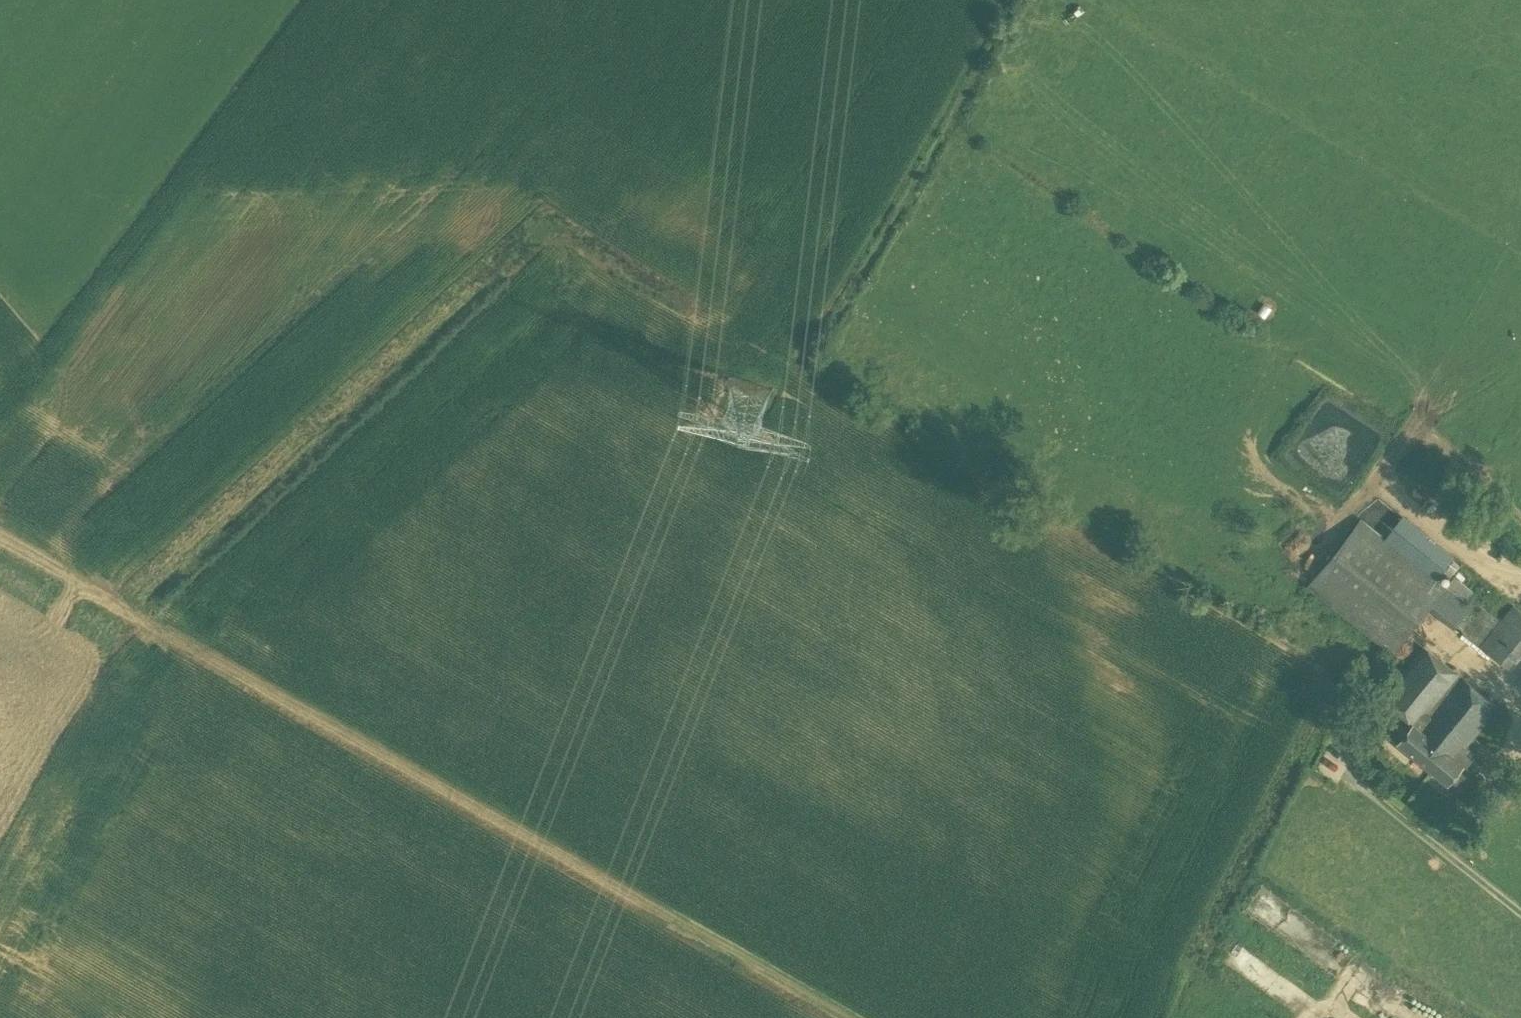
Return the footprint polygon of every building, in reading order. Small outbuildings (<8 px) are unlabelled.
[(1468,603),(1359,518),(1305,587),(1392,654),(1430,605),(1452,623),(1450,625),(1477,645),(1498,618),(1472,598),(1468,603)] [(1520,654),(1520,611),(1512,604),(1479,646),(1509,669),(1520,654)] [(1460,793),(1476,774),(1455,757),(1497,706),(1423,645),(1381,697),(1410,723),(1397,742),(1451,786),(1460,793)]
